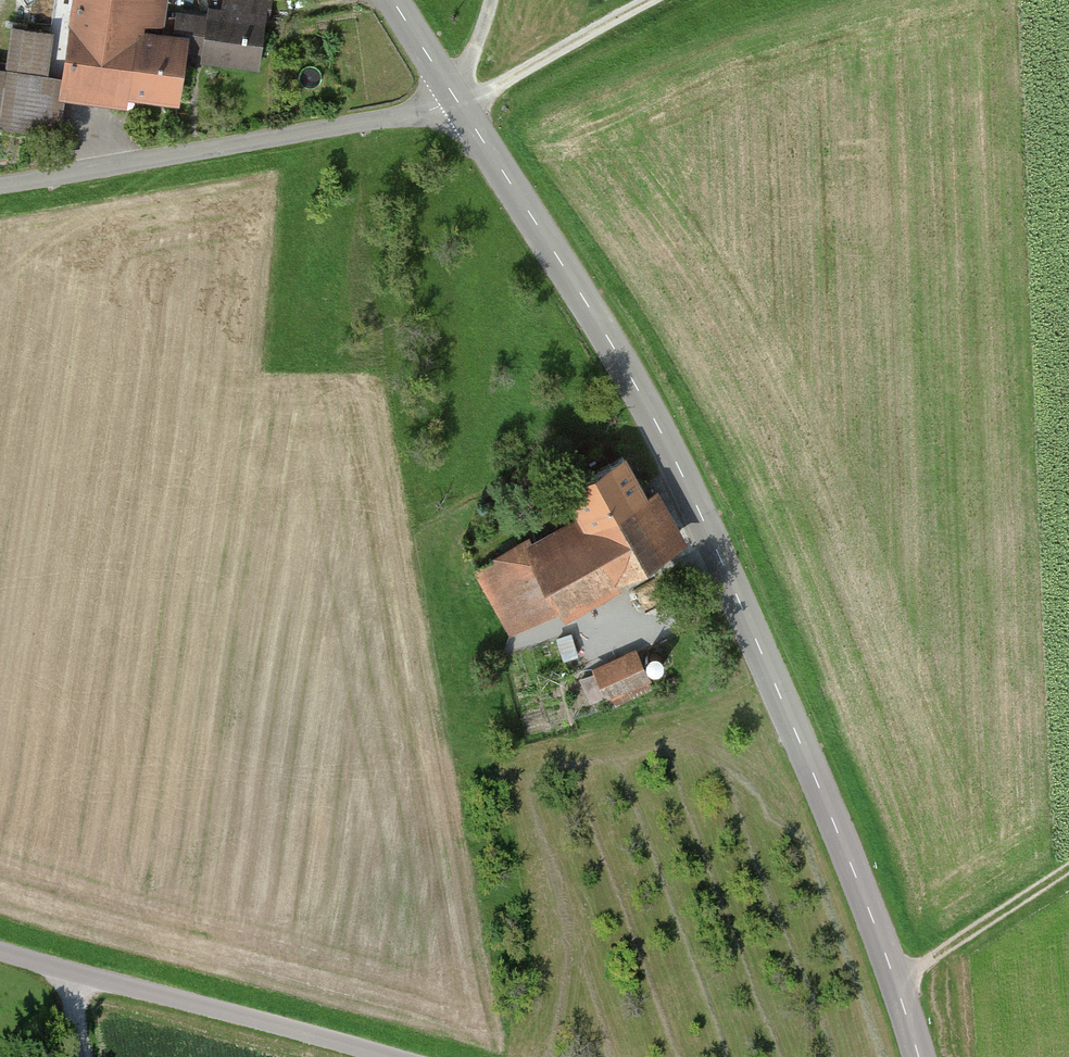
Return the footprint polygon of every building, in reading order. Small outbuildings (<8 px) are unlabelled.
[(0,63),(0,122),(59,130),(63,100),(126,108),(128,95),(181,102),(186,58),(256,66),(265,0),(220,0),(219,1),(211,0),(205,0),(204,7),(173,3),(171,9),(162,8),(163,0),(69,0),(65,30),(10,23),(5,64),(0,63)] [(527,541),(475,570),(510,634),(563,605),(567,612),(601,593),(597,585),(656,552),(659,557),(674,549),(622,456),(570,485),(587,515),(573,523),(578,533),(536,557),(527,541)] [(586,669),(572,633),(557,639),(571,674),(586,669)] [(638,652),(582,677),(593,699),(648,674),(638,652)]
